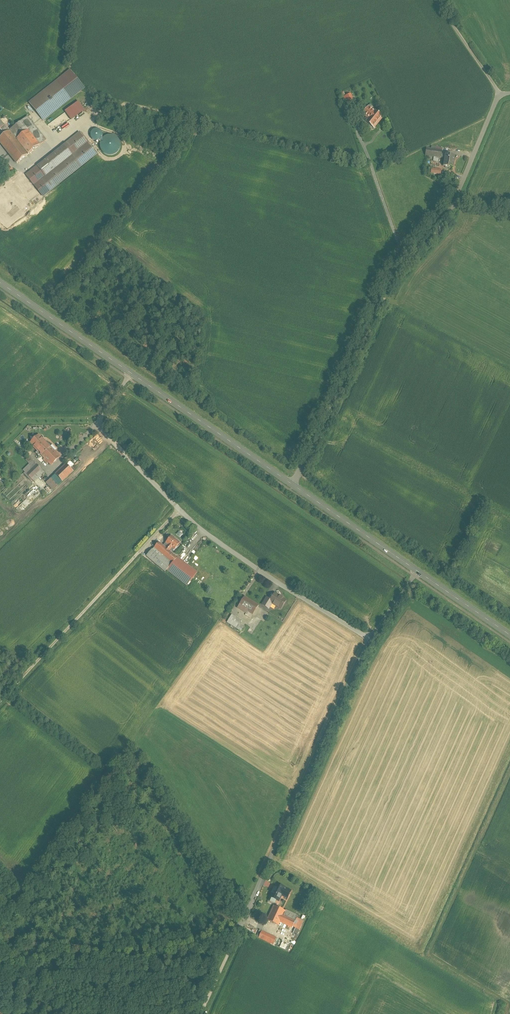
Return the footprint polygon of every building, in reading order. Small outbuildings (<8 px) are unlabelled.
[(56,82),(29,103),(44,121),(70,99),(56,82)] [(352,95),(344,98),(348,110),(356,107),(352,95)] [(369,118),(366,122),(375,129),(384,117),(376,111),(374,111),(371,109),(366,115),(369,118)] [(11,130),(0,139),(0,142),(17,164),(46,141),(28,117),(11,130)] [(11,130),(0,117),(0,139),(11,130)] [(45,176),(40,180),(50,191),(97,154),(80,133),(37,167),(45,176)] [(102,140),(101,142),(101,144),(100,145),(100,147),(101,149),(102,150),(103,152),(104,153),(105,154),(107,155),(109,156),(110,156),(112,156),(114,155),(115,154),(117,153),(118,152),(119,151),(120,149),(120,147),(121,146),(121,144),(120,142),(119,141),(118,139),(117,138),(116,137),(114,136),(112,136),(111,135),(109,136),(107,136),(106,137),(104,138),(103,139),(102,140)] [(425,151),(424,157),(439,159),(440,152),(425,151)] [(441,154),(440,168),(450,169),(451,155),(441,154)] [(48,445),(39,436),(31,443),(40,453),(48,445)] [(59,457),(48,445),(40,453),(45,459),(49,462),(51,465),(59,457)] [(33,480),(34,482),(44,472),(29,457),(15,471),(19,475),(24,471),(25,472),(33,480)] [(73,471),(66,464),(46,483),(53,491),(73,471)] [(33,480),(25,472),(24,474),(31,482),(33,480)] [(183,544),(173,536),(167,545),(177,552),(183,544)] [(180,559),(160,543),(148,556),(189,587),(200,573),(180,559)] [(288,601),(276,594),(273,600),(267,597),(262,607),(270,611),(273,606),(282,611),(288,601)] [(261,607),(246,598),(238,609),(248,615),(249,613),(255,617),(261,607)] [(242,621),(234,615),(228,623),(242,632),(245,627),(240,624),(242,621)] [(285,888),(276,884),(270,897),(278,901),(281,895),(287,898),(291,891),(284,888),(285,888)] [(285,911),(274,906),(267,920),(281,927),(282,923),(292,928),(299,931),(304,921),(297,918),(298,916),(285,910),(285,911)] [(276,938),(259,930),(256,937),(273,945),(276,938)]
